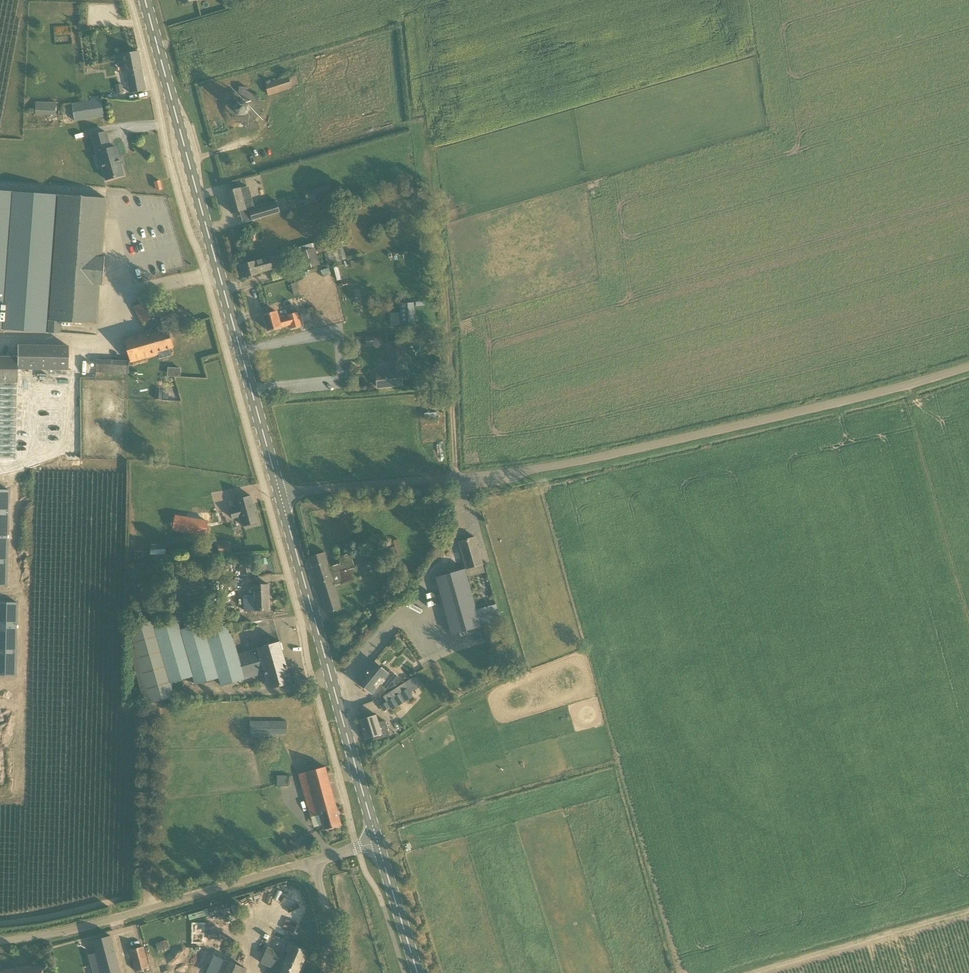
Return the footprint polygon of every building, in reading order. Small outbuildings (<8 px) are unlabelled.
[(139,52),(123,55),(126,72),(127,72),(128,83),(130,93),(146,90),(142,69),(139,52)] [(294,71),(267,79),(270,91),(298,83),(294,71)] [(122,84),(115,85),(117,94),(123,92),(122,84)] [(245,126),(246,126),(254,122),(259,114),(260,103),(254,95),(247,91),(247,87),(239,87),(238,101),(237,102),(237,103),(236,103),(235,104),(235,105),(234,106),(234,107),(234,108),(234,109),(234,110),(235,111),(235,112),(236,113),(237,114),(237,115),(236,123),(237,123),(237,124),(236,126),(236,127),(238,124),(244,124),(245,126)] [(104,117),(102,99),(73,103),(75,122),(90,119),(104,117)] [(56,115),(56,102),(36,101),(36,115),(56,115)] [(111,149),(106,132),(92,136),(99,161),(101,160),(106,180),(124,175),(121,165),(125,164),(121,152),(118,153),(116,147),(111,149)] [(232,213),(246,210),(244,205),(252,202),(248,186),(227,192),(232,213)] [(317,200),(313,189),(305,192),(308,203),(317,200)] [(345,193),(347,201),(364,196),(362,189),(345,193)] [(58,194),(48,319),(49,319),(48,333),(61,334),(62,320),(97,323),(99,296),(100,285),(103,286),(105,257),(102,257),(106,197),(58,194)] [(252,221),(280,212),(277,203),(249,212),(252,221)] [(325,252),(344,247),(350,245),(347,233),(316,242),(319,254),(325,252)] [(315,247),(313,248),(300,252),(299,253),(304,270),(320,265),(315,247)] [(244,278),(260,274),(260,272),(273,269),(270,257),(240,265),(244,278)] [(285,284),(271,288),(272,294),(286,290),(285,284)] [(143,324),(156,317),(148,300),(134,307),(143,324)] [(401,325),(415,324),(414,303),(399,304),(400,312),(401,325)] [(279,320),(277,312),(264,315),(268,331),(291,325),(292,328),(302,326),(298,312),(288,315),(289,317),(279,320)] [(174,347),(169,330),(155,333),(152,332),(124,340),(131,363),(158,355),(159,354),(160,359),(171,356),(172,353),(170,348),(174,347)] [(366,336),(366,338),(362,338),(362,344),(366,344),(374,344),(374,335),(366,336)] [(400,371),(399,360),(405,359),(404,340),(389,342),(390,361),(394,361),(395,371),(377,373),(378,388),(403,385),(403,371),(400,371)] [(17,345),(17,357),(18,369),(68,370),(68,346),(17,345)] [(17,357),(0,356),(0,459),(16,459),(18,369),(17,357)] [(112,373),(113,360),(97,359),(97,372),(112,373)] [(258,522),(253,503),(251,495),(230,501),(234,519),(238,517),(240,521),(242,521),(244,526),(258,522)] [(210,522),(211,513),(202,511),(200,520),(177,515),(174,528),(185,530),(185,532),(205,536),(208,522),(210,522)] [(459,542),(466,568),(483,564),(476,537),(459,542)] [(391,552),(396,551),(397,554),(402,553),(398,539),(393,541),(394,543),(389,544),(391,552)] [(221,544),(221,552),(231,551),(231,543),(221,544)] [(329,568),(325,553),(309,557),(312,567),(326,612),(342,607),(335,586),(345,582),(342,572),(351,569),(355,568),(351,554),(339,558),(341,564),(329,568)] [(240,572),(243,572),(255,571),(254,558),(239,559),(240,572)] [(481,627),(476,610),(465,569),(437,577),(453,635),(481,627)] [(244,598),(269,597),(269,585),(254,585),(254,595),(244,596),(244,598)] [(270,610),(269,597),(244,598),(244,608),(255,608),(255,610),(270,610)] [(11,676),(13,603),(0,603),(0,676),(11,676)] [(481,627),(502,621),(496,604),(476,610),(481,627)] [(154,629),(152,621),(129,628),(136,649),(152,703),(174,696),(170,684),(194,677),(196,686),(220,679),(222,686),(266,673),(288,666),(287,666),(280,643),(280,642),(239,654),(230,624),(205,631),(203,623),(180,630),(178,622),(154,629)] [(484,637),(482,630),(475,632),(477,639),(484,637)] [(388,673),(374,662),(358,682),(372,694),(381,684),(386,693),(397,686),(395,682),(399,677),(391,670),(388,673)] [(271,689),(291,683),(287,669),(288,669),(288,666),(266,673),(271,689)] [(384,711),(387,709),(391,707),(393,710),(414,697),(410,691),(419,686),(414,678),(384,696),(387,701),(384,703),(380,706),(384,711)] [(378,723),(376,715),(360,720),(366,739),(375,736),(376,740),(390,736),(385,720),(378,723)] [(249,721),(249,737),(277,737),(278,735),(286,734),(286,721),(249,721)] [(341,825),(336,805),(325,767),(299,774),(308,806),(311,817),(320,815),(321,820),(324,830),(341,825)] [(277,785),(289,785),(289,775),(277,775),(277,785)] [(111,936),(94,940),(97,953),(89,955),(94,972),(121,972),(111,936)] [(283,954),(267,947),(260,962),(274,968),(271,972),(299,972),(308,951),(292,945),(288,943),(285,950),(289,952),(288,956),(283,954)] [(145,952),(144,946),(130,950),(136,972),(150,968),(145,952)] [(228,956),(237,960),(241,951),(231,947),(228,956)] [(248,969),(225,959),(219,972),(246,972),(248,969)]
